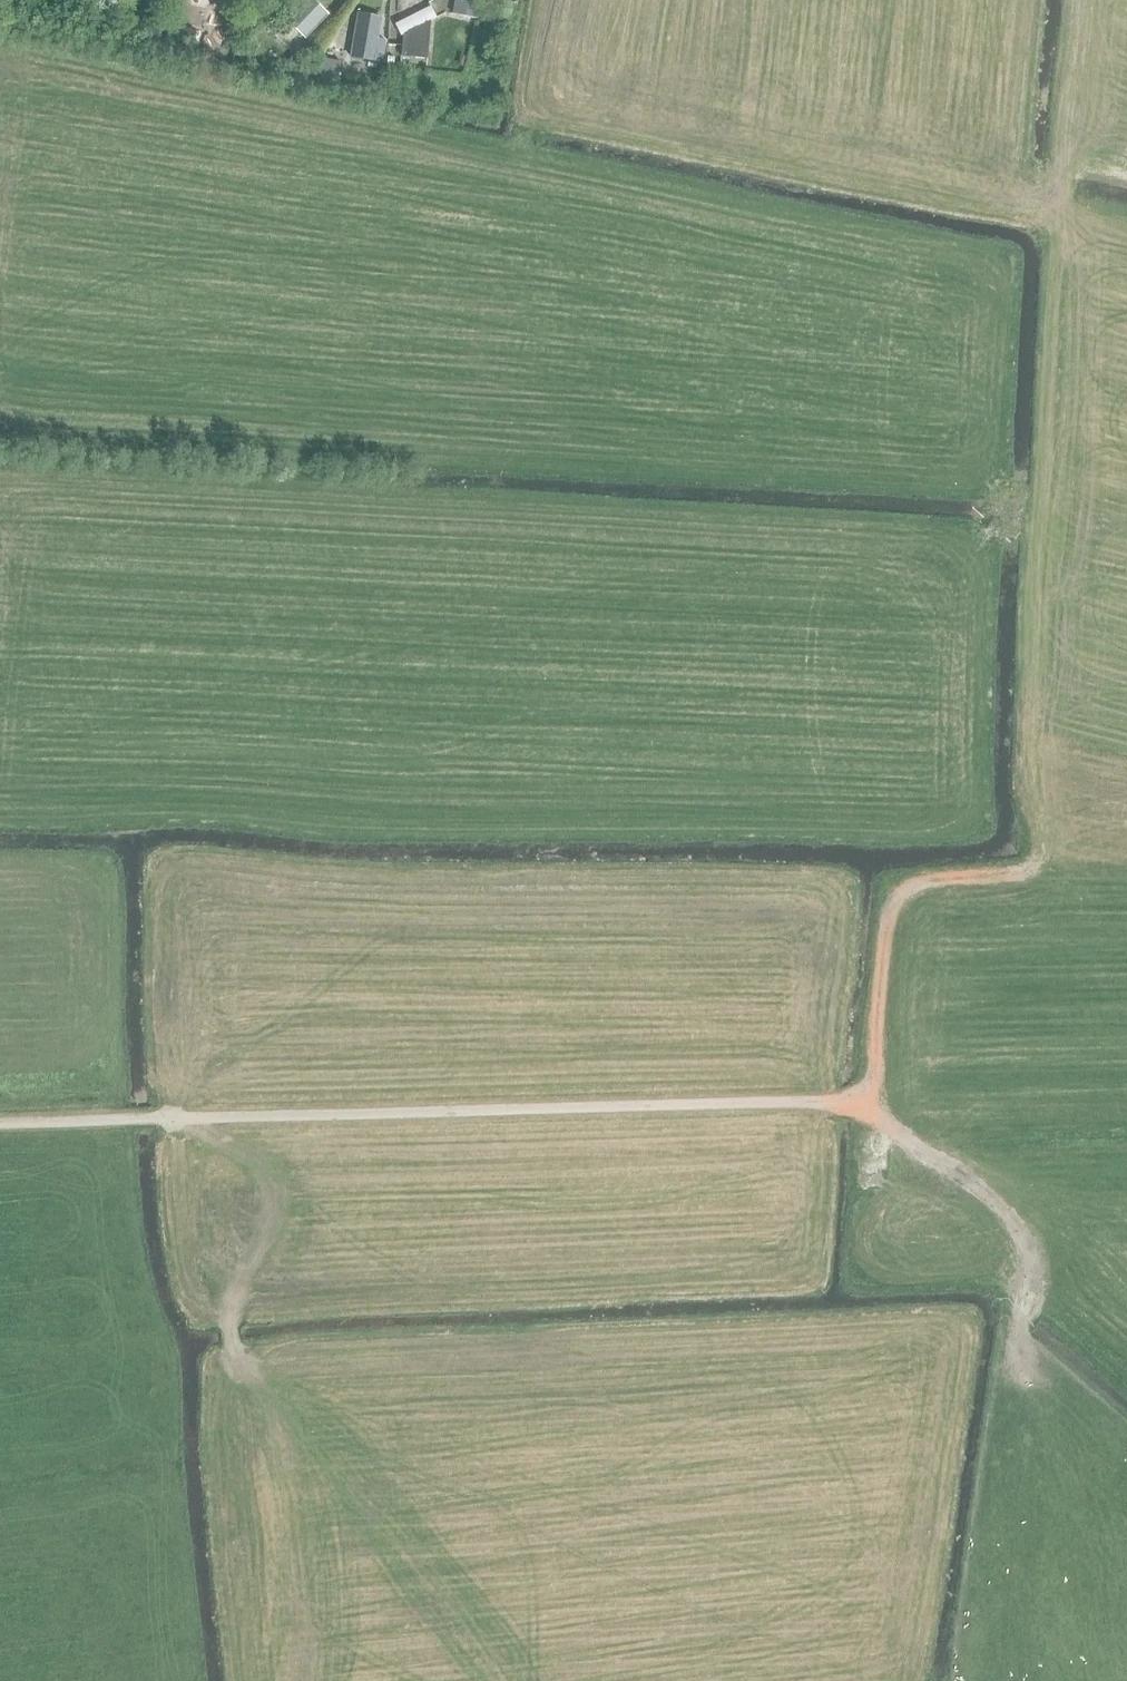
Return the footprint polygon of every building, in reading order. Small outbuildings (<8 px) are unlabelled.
[(221,8),(240,9),(241,0),(222,0),(221,8)] [(334,12),(321,0),(309,0),(291,21),(311,38),(334,12)] [(486,1),(481,0),(458,0),(455,11),(482,18),(486,1)] [(356,57),(385,60),(390,13),(361,10),(356,57)] [(405,12),(403,55),(432,56),(434,18),(438,18),(438,13),(405,12)]
